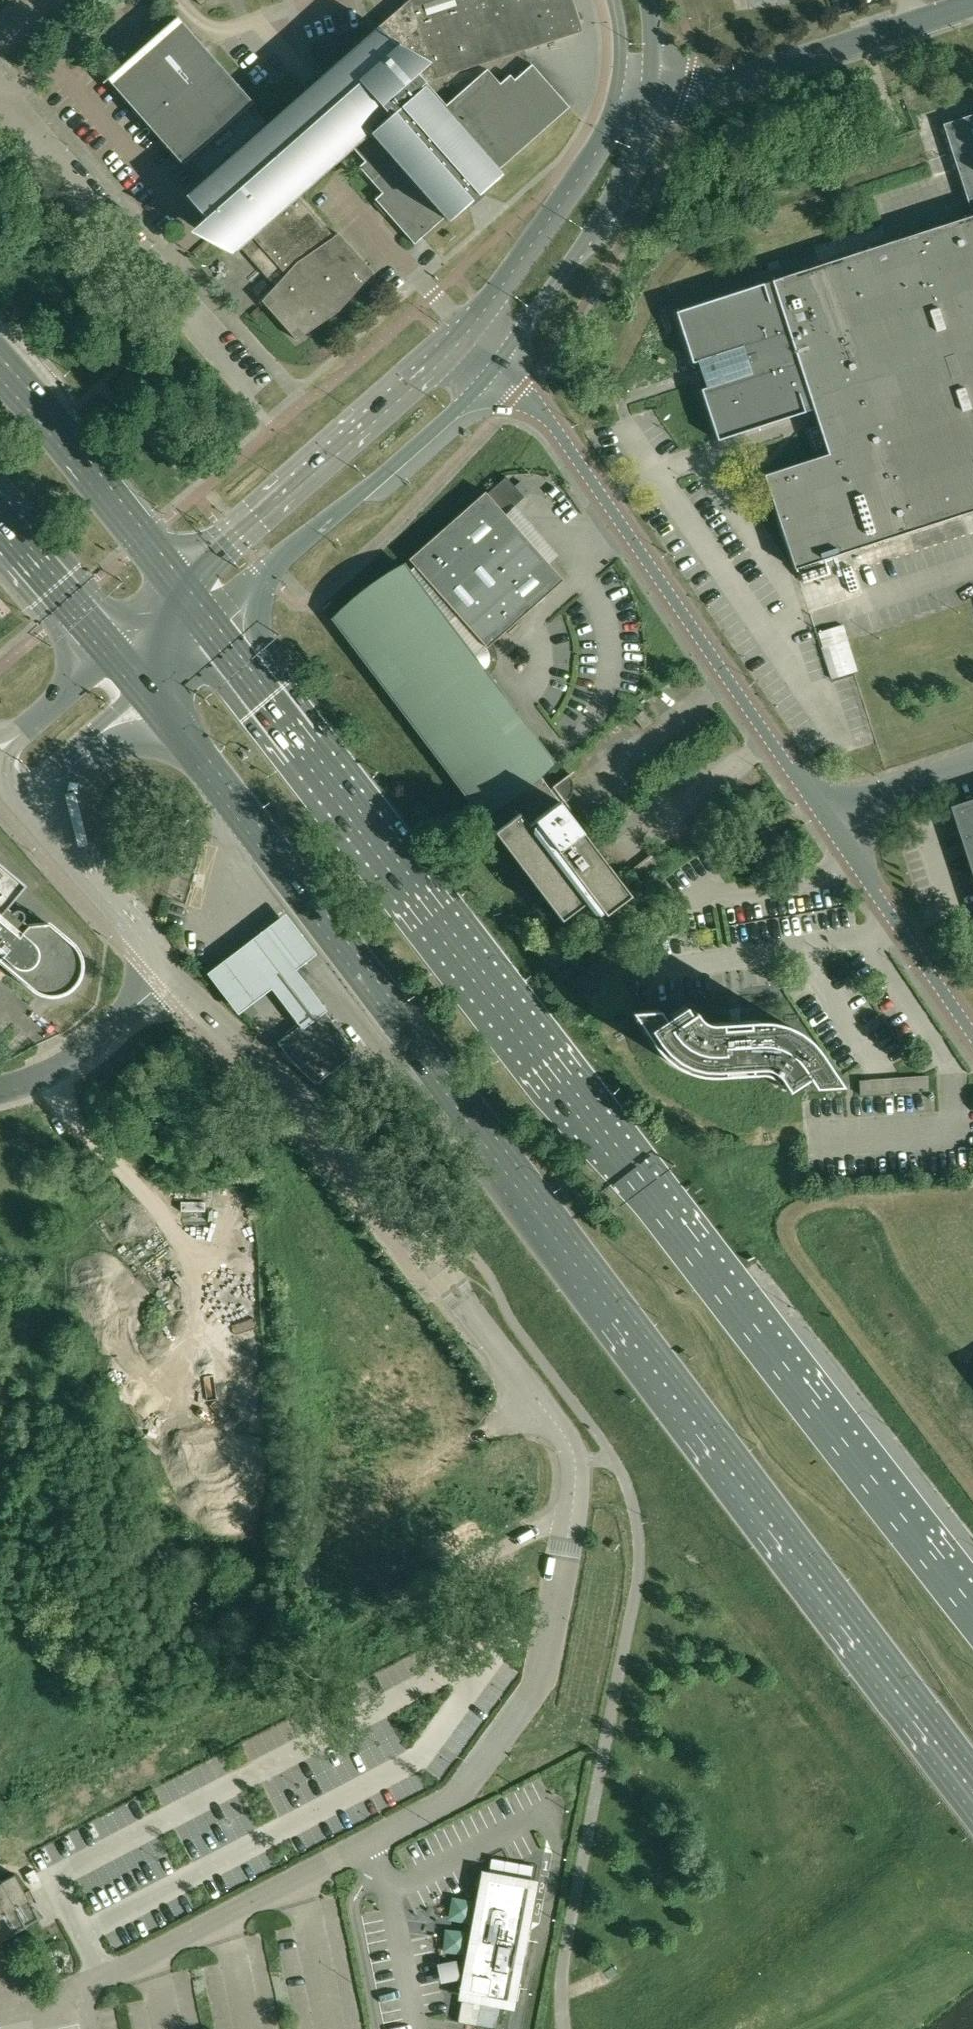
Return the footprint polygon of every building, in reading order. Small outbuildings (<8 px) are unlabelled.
[(572,0),(409,0),(380,26),(427,81),(526,49),(549,42),(550,46),(562,42),(561,38),(582,31),(572,0)] [(178,17),(108,78),(150,127),(153,125),(204,180),(267,125),(218,68),(220,65),(178,17)] [(339,311),(372,272),(339,234),(334,237),(303,202),(298,196),(353,148),(355,150),(358,153),(365,161),(360,166),(382,193),(375,199),(377,201),(385,210),(414,244),(423,236),(444,218),(448,222),(469,204),(483,193),(501,175),(498,171),(569,107),(532,65),(515,80),(511,75),(500,84),(488,70),(447,105),(427,81),(380,26),(322,77),(318,74),(305,85),(309,88),(267,125),(204,180),(203,182),(188,197),(216,230),(235,251),(240,246),(276,286),(263,301),(297,341),(339,311)] [(813,409),(828,453),(764,474),(794,568),(972,510),(972,113),(943,123),(952,152),(972,215),(675,311),(692,362),(697,361),(706,387),(701,389),(717,440),(813,409)] [(506,476),(487,493),(485,491),(409,559),(415,565),(408,571),(407,569),(336,623),(481,814),(484,812),(537,772),(552,761),(486,672),(488,670),(489,669),(490,667),(491,666),(492,664),(492,662),(493,661),(493,659),(493,657),(493,655),(493,654),(493,652),(492,650),(491,649),(491,647),(489,645),(563,579),(505,514),(524,497),(506,476)] [(642,710),(634,716),(643,728),(651,721),(642,710)] [(630,895),(559,800),(556,802),(548,792),(551,790),(537,772),(484,812),(497,829),(494,831),(561,920),(584,902),(593,913),(598,914),(602,911),(605,914),(630,895)] [(954,808),(972,866),(972,802),(954,808)] [(23,880),(19,877),(13,873),(5,867),(6,867),(2,864),(0,863),(0,951),(4,954),(1,957),(2,958),(1,958),(2,959),(12,967),(12,968),(13,968),(23,976),(23,977),(24,978),(24,977),(34,986),(35,987),(35,986),(39,989),(43,991),(48,992),(48,993),(49,993),(49,992),(54,993),(58,992),(63,991),(63,992),(64,991),(68,989),(72,986),(75,983),(76,983),(76,982),(78,978),(80,974),(82,969),(82,968),(82,963),(82,959),(81,954),(81,953),(80,953),(78,949),(75,945),(72,942),(73,942),(72,941),(71,941),(61,933),(61,932),(60,932),(50,924),(50,923),(49,923),(30,925),(30,924),(24,919),(25,917),(26,914),(25,912),(23,910),(21,909),(19,908),(16,909),(14,911),(8,906),(20,893),(19,892),(23,888),(23,889),(27,884),(23,880)] [(751,871),(752,874),(753,883),(768,880),(765,869),(751,871)] [(272,989),(282,1004),(307,985),(296,970),(316,954),(284,912),(206,974),(237,1015),(272,989)] [(322,1007),(307,985),(282,1004),(299,1025),(322,1007)] [(763,1019),(756,1019),(742,1019),(743,1021),(745,1021),(745,1025),(721,1026),(721,1023),(723,1023),(723,1021),(711,1021),(709,1021),(706,1021),(704,1020),(701,1019),(699,1017),(697,1016),(695,1014),(694,1012),(693,1009),(692,1008),(690,1009),(691,1011),(689,1012),(684,1004),(663,1017),(657,1008),(630,1010),(653,1045),(656,1049),(659,1053),(662,1056),(666,1059),(670,1062),(674,1065),(678,1067),(682,1069),(687,1071),(691,1072),(696,1073),(700,1074),(705,1075),(710,1075),(715,1075),(727,1074),(727,1072),(724,1072),(724,1069),(748,1068),(748,1070),(746,1071),(746,1073),(758,1072),(759,1072),(761,1072),(764,1073),(766,1074),(768,1075),(770,1076),(772,1078),(773,1080),(775,1082),(777,1085),(779,1084),(777,1082),(780,1081),(786,1089),(801,1079),(806,1076),(812,1085),(840,1083),(816,1048),(813,1044),(810,1041),(807,1038),(803,1034),(799,1031),(795,1029),(791,1027),(787,1025),(782,1023),(778,1021),(773,1020),(768,1019),(763,1019)] [(322,1007),(299,1025),(277,1041),(291,1060),(315,1083),(351,1057),(353,1053),(346,1039),(322,1007)] [(299,1584),(309,1582),(306,1561),(296,1563),(299,1584)] [(40,1918),(25,1892),(15,1873),(0,1881),(0,1940),(40,1918)] [(466,1993),(508,2001),(527,1898),(485,1891),(466,1993)] [(496,2028),(497,2028),(501,2007),(462,2000),(458,2022),(496,2028)]
